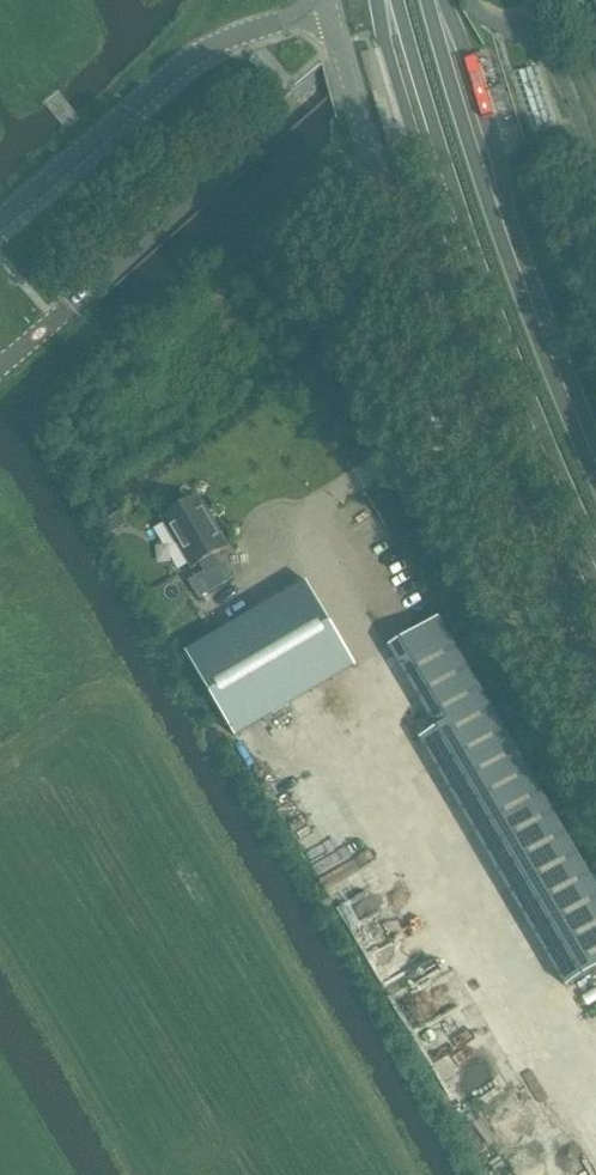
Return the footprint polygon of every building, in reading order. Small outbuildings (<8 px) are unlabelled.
[(199,599),(232,580),(222,563),(218,566),(212,556),(226,548),(197,499),(164,518),(193,567),(200,563),(205,573),(189,582),(199,599)] [(235,738),(356,667),(306,583),(185,654),(235,738)] [(438,618),(388,648),(436,729),(419,739),(565,988),(595,970),(595,887),(438,618)]
